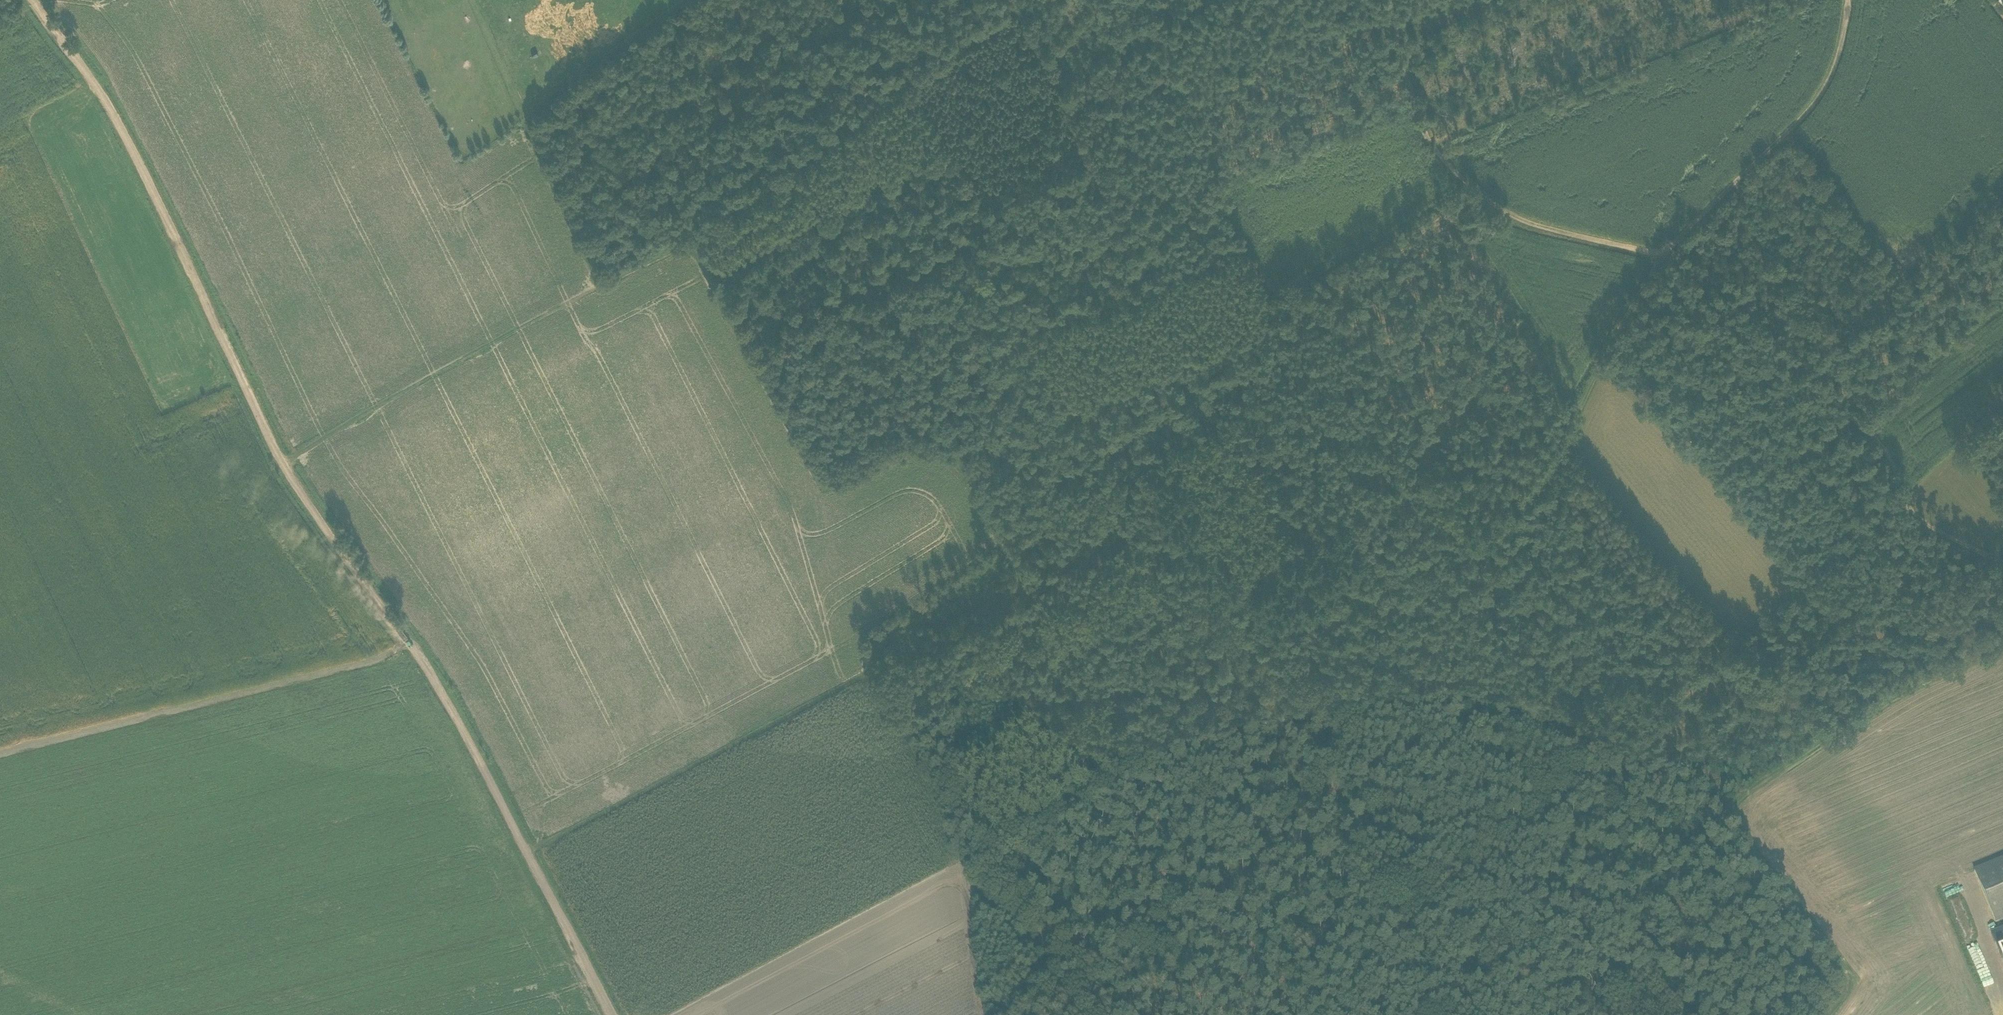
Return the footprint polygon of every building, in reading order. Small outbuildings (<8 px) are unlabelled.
[(1974,871),(1995,921),(2002,918),(2002,859),(1974,871)] [(1947,885),(1943,887),(1948,896),(1953,894),(1947,885)] [(1991,934),(2002,962),(2002,929),(1991,934)]
